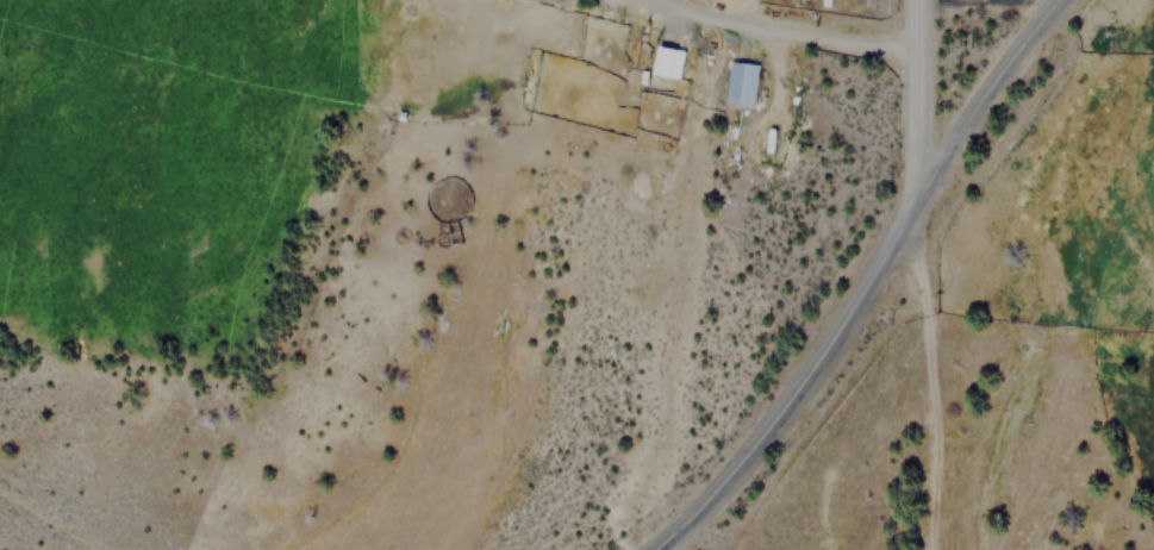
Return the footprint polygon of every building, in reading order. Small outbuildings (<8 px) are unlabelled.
[(678,78),(684,50),(656,45),(651,73),(678,78)] [(725,103),(754,105),(758,64),(729,61),(725,103)]
